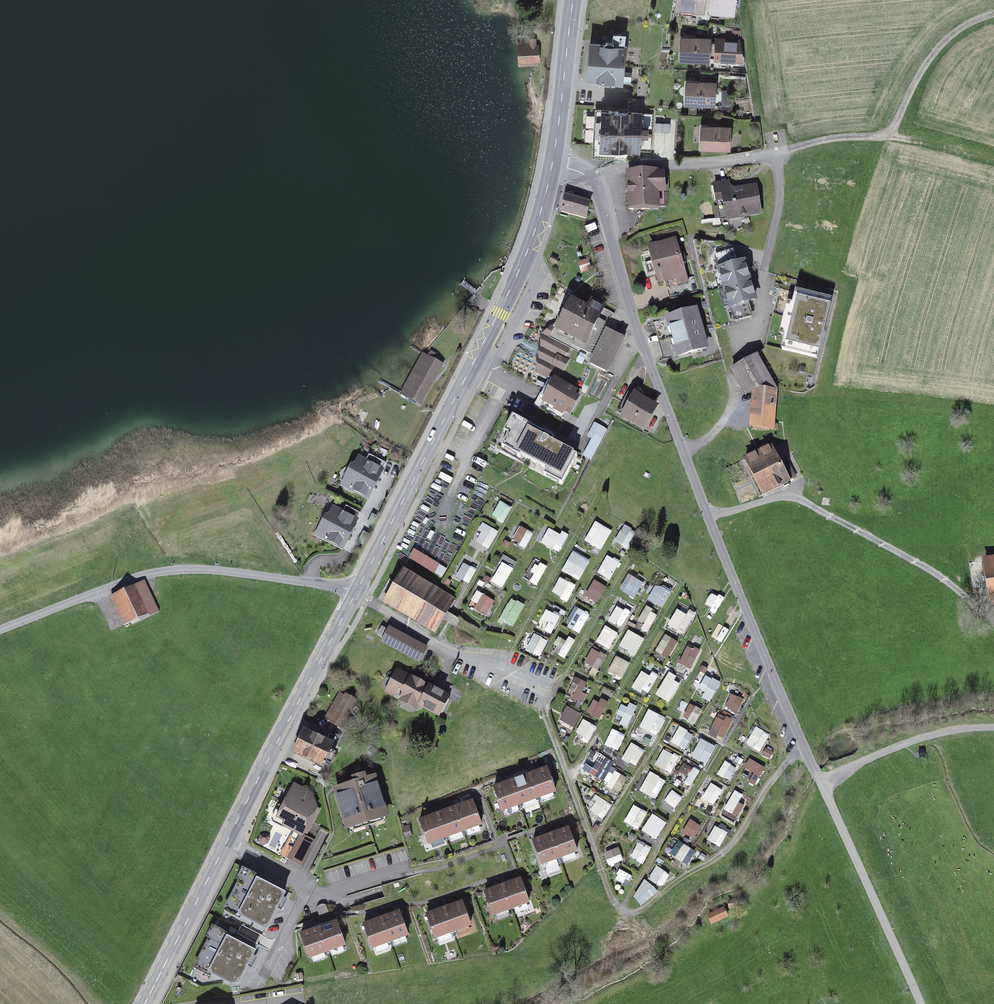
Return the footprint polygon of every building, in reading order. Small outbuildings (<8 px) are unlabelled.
[(688,6),(715,8),(715,0),(688,0),(688,6)] [(723,39),(688,36),(686,56),(722,58),(723,39)] [(548,41),(525,41),(525,59),(549,59),(548,41)] [(623,44),(592,43),(590,79),(621,81),(623,44)] [(728,84),(694,82),(693,101),(727,104),(728,84)] [(653,113),(597,110),(594,146),(650,149),(653,113)] [(671,131),(671,123),(656,122),(656,131),(671,131)] [(742,127),(708,125),(706,144),(741,147),(742,127)] [(660,179),(626,183),(628,210),(662,207),(660,179)] [(716,200),(723,198),(727,219),(759,214),(754,186),(730,191),(728,183),(713,186),(716,200)] [(594,206),(567,200),(563,218),(590,224),(594,206)] [(674,240),(648,247),(659,285),(685,278),(674,240)] [(732,252),(716,257),(735,321),(751,316),(746,301),(754,298),(744,264),(736,266),(732,252)] [(821,362),(834,304),(799,296),(786,355),(821,362)] [(609,320),(577,304),(559,339),(592,355),(609,320)] [(695,310),(669,317),(679,355),(705,348),(695,310)] [(606,332),(589,364),(610,375),(627,343),(606,332)] [(567,349),(543,336),(537,370),(551,377),(567,349)] [(451,359),(430,349),(408,391),(429,402),(451,359)] [(775,389),(756,357),(733,370),(746,393),(753,389),(750,427),(772,428),(775,389)] [(582,395),(554,381),(542,405),(570,419),(582,395)] [(653,408),(629,394),(618,413),(643,427),(653,408)] [(553,439),(516,419),(499,451),(518,461),(521,455),(564,478),(576,455),(551,442),(553,439)] [(496,440),(505,439),(504,431),(496,432),(496,440)] [(779,447),(749,463),(766,495),(796,480),(779,447)] [(354,460),(341,489),(370,502),(383,472),(354,460)] [(498,498),(489,516),(504,523),(513,505),(498,498)] [(346,513),(333,507),(319,537),(343,549),(355,525),(343,519),(346,513)] [(596,522),(587,540),(601,547),(611,529),(596,522)] [(520,524),(511,542),(526,549),(535,531),(520,524)] [(624,524),(615,542),(629,549),(638,531),(624,524)] [(481,525),(472,543),(486,551),(496,532),(481,525)] [(552,527),(543,546),(557,553),(567,535),(552,527)] [(573,552),(564,571),(578,578),(587,560),(573,552)] [(441,569),(415,554),(410,562),(437,577),(441,569)] [(501,561),(514,566),(517,560),(504,555),(501,561)] [(605,555),(596,573),(610,580),(619,562),(605,555)] [(985,559),(991,604),(993,603),(993,557),(985,559)] [(533,558),(523,577),(538,584),(547,565),(533,558)] [(463,559),(453,577),(468,584),(477,566),(463,559)] [(499,561),(490,579),(504,586),(514,568),(499,561)] [(451,597),(403,569),(385,600),(433,628),(451,597)] [(644,585),(626,574),(618,588),(636,599),(644,585)] [(561,577),(552,595),(566,602),(575,584),(561,577)] [(592,578),(583,596),(597,603),(607,585),(592,578)] [(143,582),(121,591),(133,620),(155,610),(143,582)] [(657,582),(648,601),(662,608),(671,589),(657,582)] [(479,591),(470,610),(485,617),(494,598),(479,591)] [(710,591),(703,605),(716,613),(724,599),(710,591)] [(509,599),(500,617),(514,624),(523,606),(509,599)] [(616,600),(607,619),(622,626),(631,608),(616,600)] [(575,607),(565,625),(579,633),(589,615),(575,607)] [(644,608),(634,626),(649,633),(658,615),(644,608)] [(678,608),(669,626),(683,633),(692,615),(678,608)] [(546,609),(537,627),(551,634),(560,616),(546,609)] [(716,621),(708,635),(722,643),(730,629),(716,621)] [(418,637),(394,623),(386,636),(410,650),(418,637)] [(604,624),(595,643),(609,650),(618,632),(604,624)] [(628,630),(619,649),(633,656),(642,638),(628,630)] [(533,632),(524,650),(539,658),(548,639),(533,632)] [(561,632),(550,650),(564,658),(575,641),(561,632)] [(664,633),(654,650),(667,659),(678,642),(664,633)] [(686,645),(677,664),(692,671),(701,652),(686,645)] [(592,647),(582,665),(597,673),(606,654),(592,647)] [(615,655),(606,674),(621,681),(630,662),(615,655)] [(642,668),(633,687),(647,694),(656,676),(642,668)] [(448,696),(399,669),(389,688),(438,714),(448,696)] [(706,675),(698,689),(712,696),(720,682),(706,675)] [(667,676),(654,692),(667,702),(680,685),(667,676)] [(576,678),(566,696),(581,703),(590,685),(576,678)] [(361,699),(343,691),(330,719),(348,727),(361,699)] [(731,691),(721,709),(736,716),(745,698),(731,691)] [(594,692),(585,710),(599,717),(608,699),(594,692)] [(622,700),(612,719),(627,726),(636,708),(622,700)] [(689,703),(681,717),(695,725),(703,711),(689,703)] [(566,704),(556,722),(571,729),(580,711),(566,704)] [(647,711),(638,730),(652,737),(662,718),(647,711)] [(718,713),(708,731),(723,738),(732,720),(718,713)] [(582,719),(573,738),(587,745),(597,726),(582,719)] [(677,723),(668,742),(682,749),(692,731),(677,723)] [(755,725),(745,744),(760,751),(769,732),(755,725)] [(610,729),(601,747),(615,754),(625,736),(610,729)] [(336,744),(306,731),(296,753),(327,766),(336,744)] [(700,738),(691,756),(705,763),(714,745),(700,738)] [(629,743),(620,762),(635,769),(644,750),(629,743)] [(663,748),(654,767),(668,774),(677,755),(663,748)] [(724,759),(716,773),(730,780),(737,766),(724,759)] [(598,760),(589,773),(600,781),(609,767),(598,760)] [(682,763),(673,782),(687,789),(696,771),(682,763)] [(543,767),(495,785),(505,812),(553,794),(543,767)] [(649,773),(639,791),(654,798),(663,780),(649,773)] [(613,791),(619,794),(628,777),(621,774),(613,791)] [(377,778),(336,790),(346,825),(387,813),(377,778)] [(708,780),(699,799),(714,806),(723,788),(708,780)] [(318,801),(294,788),(276,819),(301,832),(318,801)] [(669,789),(659,807),(674,814),(683,796),(669,789)] [(733,791),(724,809),(738,816),(747,798),(733,791)] [(605,818),(613,805),(596,795),(588,808),(605,818)] [(468,801),(420,819),(430,846),(478,828),(468,801)] [(631,803),(622,822),(636,829),(646,811),(631,803)] [(653,815),(644,834),(658,841),(668,822),(653,815)] [(688,817),(681,831),(694,839),(702,825),(688,817)] [(714,825),(706,839),(720,847),(728,833),(714,825)] [(567,829),(533,842),(544,869),(578,855),(567,829)] [(694,850),(677,840),(668,854),(686,864),(694,850)] [(638,841),(629,860),(643,867),(652,848),(638,841)] [(620,848),(606,851),(609,864),(623,861),(620,848)] [(659,861),(649,880),(664,887),(673,868),(659,861)] [(283,892),(255,877),(236,912),(265,927),(283,892)] [(519,877),(485,891),(496,917),(530,903),(519,877)] [(647,879),(633,893),(644,904),(659,890),(647,879)] [(461,901),(428,914),(439,941),(472,927),(461,901)] [(398,911),(365,925),(375,951),(409,937),(398,911)] [(726,913),(708,920),(713,931),(731,923),(726,913)] [(334,919),(300,933),(311,959),(345,945),(334,919)] [(251,955),(216,937),(204,962),(238,980),(251,955)]
